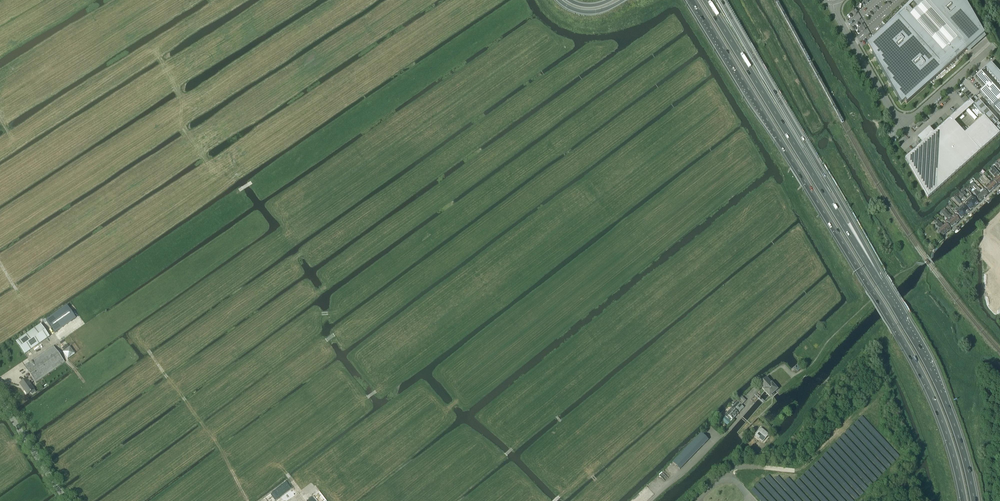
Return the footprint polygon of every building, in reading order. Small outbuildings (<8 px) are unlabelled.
[(901,104),(905,101),(907,104),(985,34),(965,0),(917,0),(871,41),(867,45),(901,104)] [(985,68),(999,85),(999,74),(991,64),(985,68)] [(980,92),(999,115),(999,95),(980,73),(975,77),(985,88),(980,92)] [(991,125),(999,135),(999,134),(999,126),(978,101),(974,97),(973,98),(976,102),(973,105),(991,125)] [(905,159),(928,199),(999,135),(991,125),(971,142),(951,119),(970,101),(932,135),(929,131),(922,137),(920,139),(923,143),(905,159)] [(990,169),(992,171),(999,180),(999,174),(999,175),(993,167),(990,169)] [(990,173),(995,178),(995,177),(996,178),(993,181),(998,186),(999,184),(999,180),(992,171),(990,173)] [(991,183),(983,176),(981,177),(993,190),(997,186),(993,181),(991,183)] [(989,194),(993,190),(981,177),(979,179),(987,187),(985,189),(989,194)] [(980,193),(980,192),(981,191),(975,185),(973,187),(976,190),(984,199),(988,195),(983,190),(980,193)] [(980,202),(984,199),(976,190),(973,193),(977,196),(975,198),(980,202)] [(966,199),(974,207),(979,204),(971,195),(966,199)] [(966,199),(962,203),(970,211),(974,207),(966,199)] [(963,205),(959,209),(965,216),(969,212),(963,205)] [(952,217),(944,209),(942,211),(955,225),(960,221),(955,216),(954,216),(954,215),(952,217)] [(965,216),(959,209),(955,213),(961,220),(965,216)] [(952,228),(955,225),(942,211),(941,212),(947,220),(945,221),(947,223),(952,228)] [(936,223),(937,224),(937,223),(946,233),(948,232),(950,230),(946,225),(944,227),(943,227),(942,226),(943,225),(941,224),(938,221),(937,220),(935,221),(937,223),(936,223)] [(946,233),(937,223),(937,224),(935,225),(939,229),(940,228),(940,229),(938,232),(942,237),(946,233)] [(982,233),(982,245),(999,264),(999,243),(996,239),(997,238),(993,233),(992,234),(990,232),(991,231),(988,228),(982,233)] [(67,306),(46,320),(55,333),(76,318),(67,306)] [(25,354),(26,353),(49,337),(41,324),(16,342),(25,354)] [(36,383),(64,363),(53,347),(24,367),(31,377),(27,380),(27,379),(19,384),(27,395),(34,390),(30,384),(34,381),(36,383)] [(68,359),(75,355),(70,347),(63,352),(68,359)] [(770,397),(771,395),(778,390),(767,378),(760,385),(766,392),(770,397)] [(736,412),(736,411),(737,410),(740,413),(744,408),(741,405),(742,405),(738,402),(739,401),(736,399),(733,402),(734,403),(730,407),(731,408),(726,414),(733,420),(739,414),(736,412)] [(716,418),(713,421),(716,424),(718,423),(722,420),(722,419),(722,418),(720,416),(716,419),(716,418)] [(763,442),(769,435),(761,429),(755,436),(763,442)] [(680,470),(689,460),(708,440),(701,433),(673,463),(680,470)]
